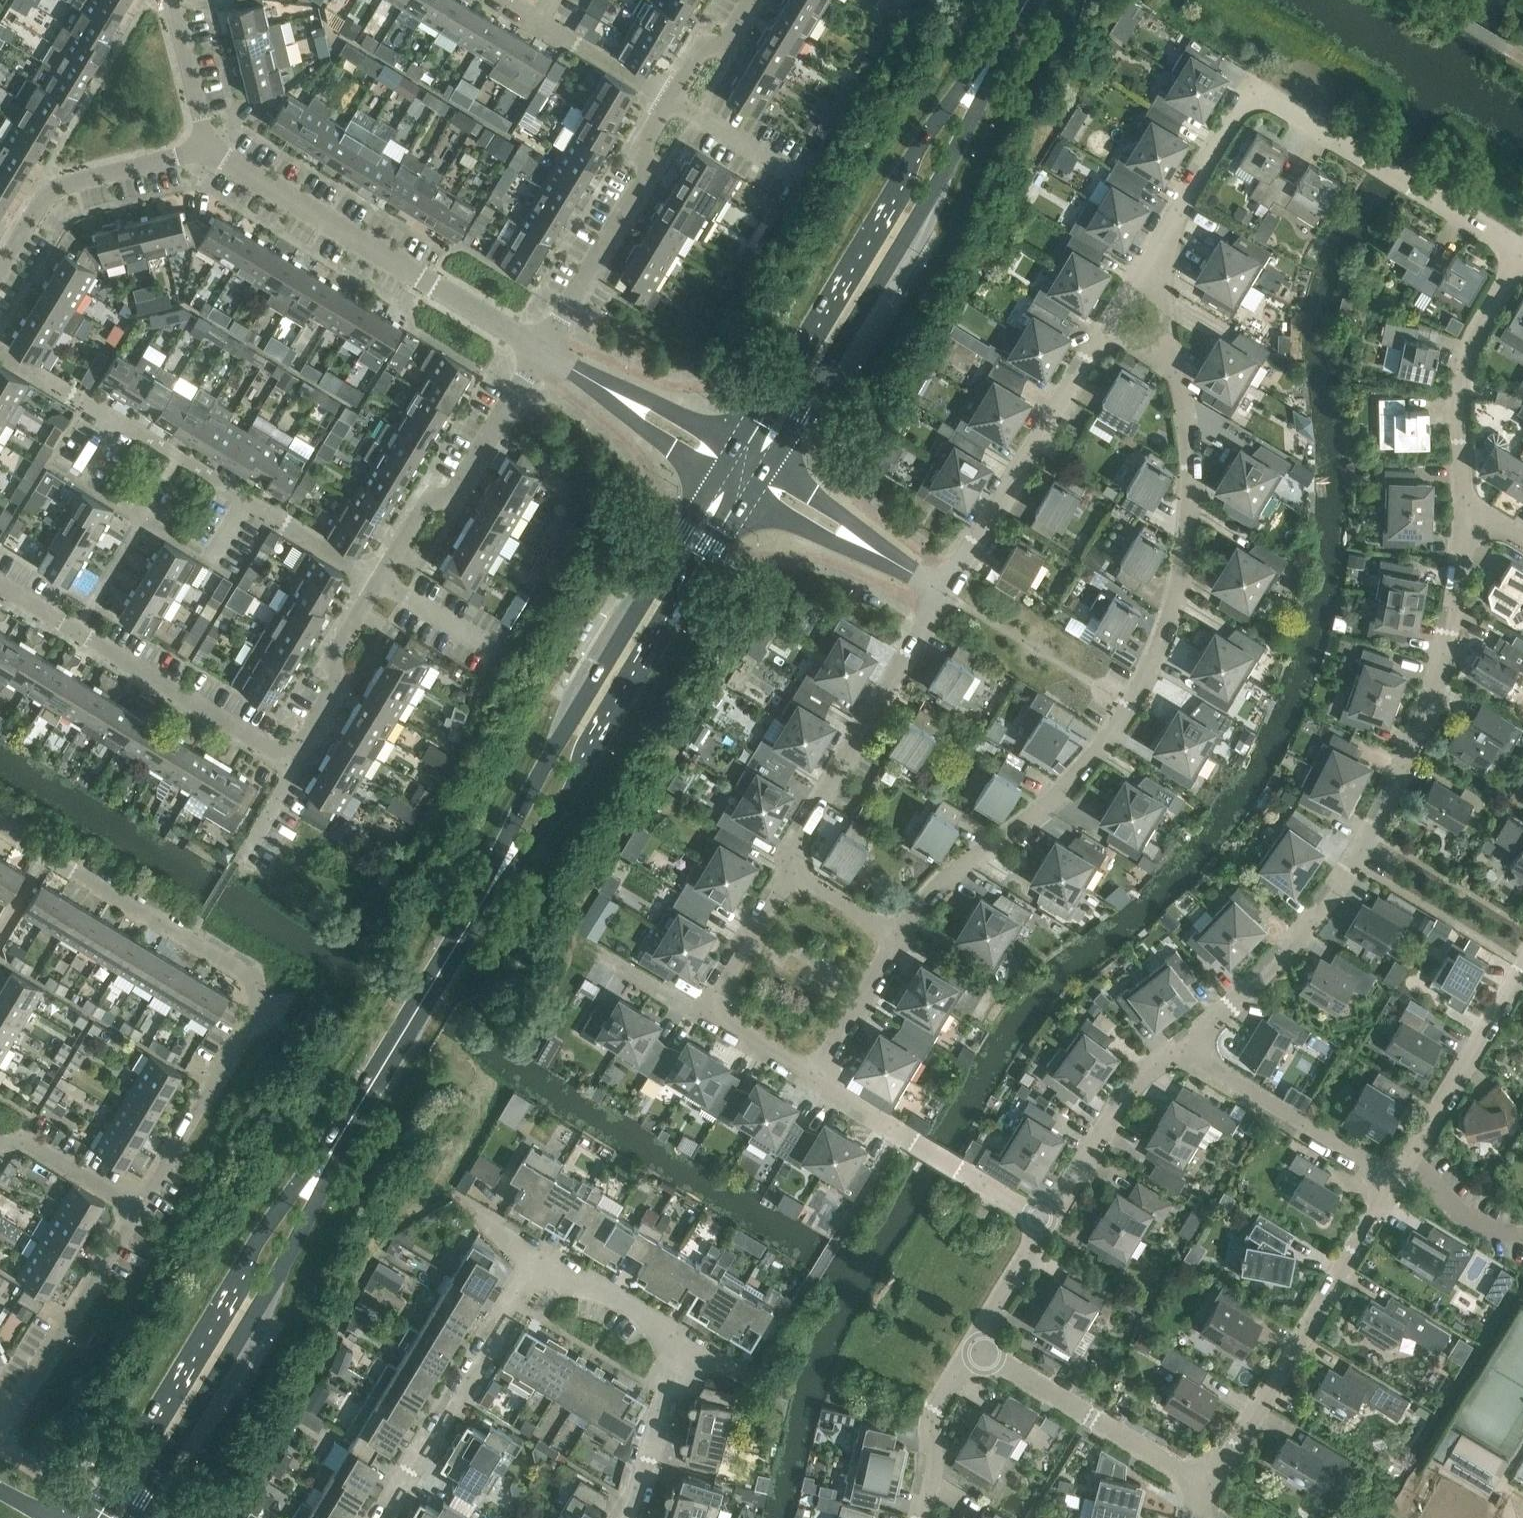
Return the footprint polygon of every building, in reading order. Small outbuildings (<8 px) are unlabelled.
[(18,10),(23,0),(14,0),(11,5),(18,10)] [(114,28),(125,10),(108,0),(75,0),(72,4),(114,28)] [(125,10),(131,0),(108,0),(125,10)] [(229,11),(235,33),(269,24),(263,0),(239,0),(241,8),(229,11)] [(403,7),(422,19),(433,0),(407,0),(403,7)] [(422,19),(440,30),(458,0),(433,0),(422,19)] [(440,30),(459,41),(477,11),(460,0),(458,0),(440,30)] [(586,10),(601,18),(611,1),(610,0),(592,0),(586,10)] [(673,39),(684,20),(654,1),(652,0),(641,0),(633,14),(639,17),(639,16),(643,19),(643,20),(669,36),(668,37),(673,39)] [(694,0),(655,0),(654,1),(684,20),(696,1),(694,0)] [(784,6),(778,16),(808,35),(821,14),(797,0),(783,0),(782,2),(784,6)] [(821,14),(829,0),(797,0),(821,14)] [(888,14),(898,20),(904,9),(895,3),(888,14)] [(75,31),(102,47),(103,46),(114,28),(72,4),(61,22),(64,24),(71,28),(71,29),(75,31)] [(587,10),(580,22),(588,27),(594,30),(601,18),(587,10)] [(345,19),(332,11),(327,13),(330,24),(339,30),(345,19)] [(477,11),(459,41),(477,52),(496,22),(477,11)] [(352,38),(361,23),(348,15),(345,19),(339,30),(352,38)] [(669,36),(643,20),(643,19),(639,16),(639,17),(628,36),(658,54),(668,37),(669,36)] [(772,27),(767,27),(762,35),(796,55),(808,35),(778,16),(772,27)] [(240,54),(286,42),(281,21),(269,24),(235,33),(240,54)] [(496,22),(477,52),(496,64),(514,33),(496,22)] [(580,22),(575,30),(583,35),(588,27),(580,22)] [(106,49),(103,46),(102,47),(75,31),(71,29),(71,28),(64,24),(53,42),(95,67),(106,49)] [(323,26),(311,29),(313,36),(314,36),(325,33),(323,26)] [(896,33),(885,27),(880,36),(891,42),(896,33)] [(368,32),(361,44),(376,52),(382,41),(368,32)] [(325,33),(314,36),(318,48),(328,45),(325,33)] [(514,33),(496,64),(490,74),(508,85),(533,44),(514,33)] [(757,43),(759,47),(753,57),(783,76),(796,55),(762,35),(757,43)] [(616,55),(646,73),(658,54),(628,36),(616,55)] [(883,44),(874,38),(870,44),(879,50),(883,44)] [(1113,56),(1120,44),(1110,38),(1103,50),(1113,56)] [(1211,67),(1219,54),(1192,38),(1172,70),(1179,75),(1215,96),(1227,76),(1211,67)] [(95,67),(53,42),(42,60),(84,86),(95,67)] [(286,42),(240,54),(245,75),(280,66),(291,63),(286,42)] [(528,97),(552,56),(533,44),(508,85),(528,97)] [(866,50),(876,56),(879,50),(870,44),(866,50)] [(366,53),(355,46),(348,57),(359,64),(360,62),(366,53)] [(391,46),(384,57),(389,60),(395,64),(402,53),(396,49),(391,46)] [(360,62),(359,64),(377,75),(384,64),(366,53),(360,62)] [(859,66),(867,70),(873,60),(865,56),(859,66)] [(747,68),(743,68),(737,76),(771,96),(783,76),(753,57),(747,68)] [(69,103),(72,105),(84,86),(42,60),(30,79),(38,84),(38,83),(42,86),(69,102),(69,103)] [(566,66),(556,60),(553,66),(562,72),(566,66)] [(413,61),(407,71),(413,75),(419,65),(413,61)] [(419,79),(425,69),(419,65),(413,75),(419,79)] [(262,94),(265,108),(286,92),(280,66),(245,75),(250,97),(262,94)] [(549,72),(558,78),(562,72),(553,66),(549,72)] [(389,67),(382,78),(396,86),(403,75),(389,67)] [(636,90),(606,72),(594,91),(624,110),(636,90)] [(416,83),(403,75),(396,86),(410,94),(416,83)] [(1188,106),(1203,116),(1215,96),(1179,75),(1168,93),(1161,89),(1152,103),(1180,119),(1188,106)] [(728,99),(758,118),(771,96),(737,76),(732,85),(734,88),(728,99)] [(58,121),(69,103),(69,102),(42,86),(38,83),(38,84),(30,79),(28,78),(16,96),(27,102),(58,121)] [(858,85),(849,79),(845,85),(854,91),(858,85)] [(450,84),(444,93),(450,97),(456,88),(450,84)] [(841,92),(851,97),(854,91),(845,85),(841,92)] [(456,88),(450,97),(456,101),(468,108),(474,99),(462,92),(456,88)] [(428,90),(422,100),(428,104),(434,107),(440,98),(434,94),(428,90)] [(548,95),(538,90),(530,103),(540,109),(548,95)] [(583,110),(582,111),(586,113),(587,112),(613,128),(614,127),(624,110),(594,91),(583,110)] [(277,115),(271,125),(290,136),(309,106),(286,92),(265,108),(277,115)] [(1090,108),(1095,100),(1086,95),(1081,102),(1090,108)] [(315,96),(309,106),(290,136),(309,148),(327,117),(333,107),(315,96)] [(440,98),(434,107),(440,111),(445,114),(451,104),(446,102),(440,98)] [(474,99),(468,108),(470,109),(487,120),(493,110),(476,100),(474,99)] [(16,121),(47,139),(58,121),(27,102),(16,121)] [(540,109),(530,103),(519,122),(529,128),(540,109)] [(1187,141),(1172,132),(1180,119),(1152,103),(1144,117),(1151,121),(1140,140),(1175,161),(1187,141)] [(583,110),(576,106),(565,124),(606,149),(618,130),(614,127),(613,128),(587,112),(586,113),(582,111),(583,110)] [(471,130),(477,120),(459,109),(453,119),(471,130)] [(493,110),(487,120),(505,130),(506,131),(512,122),(511,121),(493,110)] [(327,117),(309,148),(327,159),(346,128),(327,117)] [(346,170),(370,129),(352,118),(346,128),(327,159),(346,170)] [(477,134),(483,124),(477,120),(471,130),(477,134)] [(810,120),(805,128),(813,133),(818,126),(810,120)] [(4,139),(35,158),(47,139),(16,121),(4,139)] [(553,143),(564,149),(595,168),(606,149),(565,124),(553,143)] [(1066,124),(1060,133),(1071,140),(1077,131),(1066,124)] [(816,132),(826,138),(830,132),(820,126),(816,132)] [(486,127),(478,141),(487,146),(495,132),(486,127)] [(383,151),(389,140),(370,129),(346,170),(364,181),(383,151)] [(1272,141),(1258,132),(1240,162),(1262,176),(1251,195),(1270,207),(1274,200),(1287,178),(1276,172),(1282,162),(1282,161),(1288,151),(1280,146),(1280,145),(1273,140),(1272,141)] [(490,146),(507,157),(515,143),(498,133),(490,146)] [(24,176),(35,158),(4,139),(0,137),(0,162),(24,176)] [(1057,140),(1046,161),(1057,167),(1069,147),(1057,140)] [(1148,172),(1163,181),(1175,161),(1140,140),(1129,158),(1121,154),(1113,168),(1140,184),(1148,172)] [(532,147),(523,141),(519,148),(529,153),(532,147)] [(529,153),(519,148),(510,162),(520,168),(529,153)] [(595,168),(564,149),(553,168),(583,187),(595,168)] [(697,150),(690,161),(686,161),(681,170),(725,197),(738,176),(697,150)] [(383,151),(364,181),(383,192),(401,162),(383,151)] [(401,162),(383,192),(401,204),(426,163),(407,152),(401,162)] [(13,195),(24,176),(0,162),(0,187),(13,195)] [(426,163),(401,204),(420,215),(438,184),(444,175),(426,163)] [(1315,225),(1340,182),(1326,174),(1326,173),(1319,168),(1319,169),(1310,164),(1304,175),(1303,174),(1297,184),(1287,178),(1274,200),(1315,225)] [(583,187),(553,168),(542,187),(572,205),(583,187)] [(1101,205),(1136,226),(1148,206),(1133,197),(1140,184),(1113,168),(1104,182),(1100,179),(1089,198),(1101,205)] [(675,178),(678,182),(671,192),(713,218),(725,197),(681,170),(675,178)] [(510,184),(500,178),(497,185),(506,190),(510,184)] [(438,184),(420,215),(438,226),(457,195),(438,184)] [(493,191),(502,197),(506,190),(497,185),(493,191)] [(2,213),(13,195),(0,187),(0,212),(2,213)] [(572,205),(542,187),(531,205),(561,224),(572,205)] [(665,203),(661,203),(656,211),(689,231),(701,238),(713,218),(671,192),(665,203)] [(458,238),(476,207),(457,195),(438,226),(458,238)] [(1124,246),(1136,226),(1101,205),(1089,198),(1070,231),(1074,233),(1101,249),(1109,237),(1124,246)] [(490,218),(488,217),(493,208),(485,203),(474,221),(484,227),(490,218)] [(561,224),(531,205),(519,224),(550,242),(561,224)] [(1247,224),(1252,214),(1238,205),(1232,215),(1247,224)] [(780,214),(771,208),(763,220),(773,226),(780,214)] [(198,219),(184,222),(181,210),(159,216),(168,251),(194,244),(198,219)] [(651,220),(653,223),(647,234),(677,252),(689,231),(656,211),(651,220)] [(168,251),(159,216),(138,221),(147,256),(168,251)] [(217,216),(210,226),(198,219),(194,244),(217,258),(236,227),(217,216)] [(147,256),(138,221),(117,226),(126,261),(147,256)] [(478,232),(480,233),(484,227),(474,221),(463,241),(470,245),(478,232)] [(1409,265),(1402,277),(1421,289),(1433,267),(1423,261),(1429,250),(1428,250),(1435,239),(1426,234),(1427,233),(1419,229),(1419,230),(1404,221),(1386,251),(1409,265)] [(550,242),(519,224),(508,242),(539,260),(550,242)] [(1253,235),(1266,242),(1272,232),(1259,224),(1253,235)] [(96,231),(99,243),(84,246),(100,268),(126,261),(117,226),(96,231)] [(236,227),(217,258),(235,269),(254,239),(236,227)] [(756,230),(750,240),(751,240),(760,246),(767,236),(756,230)] [(1109,271),(1093,262),(1101,249),(1074,233),(1065,247),(1073,251),(1061,270),(1097,291),(1109,271)] [(640,244),(636,244),(631,252),(665,273),(677,252),(647,234),(640,244)] [(1237,248),(1221,239),(1209,258),(1251,284),(1262,265),(1263,266),(1272,252),(1244,235),(1237,248)] [(487,255),(527,280),(539,260),(508,242),(498,236),(487,255)] [(254,239),(235,269),(254,281),(273,250),(254,239)] [(750,240),(744,250),(759,259),(760,258),(765,249),(760,246),(751,240),(750,240)] [(84,246),(77,259),(67,253),(55,272),(86,291),(100,268),(84,246)] [(273,250),(254,281),(272,292),(291,261),(273,250)] [(625,292),(652,308),(662,292),(655,288),(665,273),(631,252),(626,261),(628,264),(621,275),(631,282),(625,292)] [(1487,271),(1473,262),(1466,257),(1465,258),(1457,253),(1451,263),(1450,263),(1444,273),(1433,267),(1421,289),(1432,296),(1440,284),(1469,301),(1487,271)] [(1241,303),(1240,302),(1251,284),(1209,258),(1197,278),(1213,288),(1205,300),(1232,317),(1241,303)] [(291,261),(272,292),(266,302),(285,313),(310,272),(291,261)] [(749,271),(741,266),(736,274),(743,279),(749,271)] [(1069,302),(1085,311),(1097,291),(1061,270),(1050,288),(1043,284),(1034,298),(1062,314),(1069,302)] [(86,291),(55,272),(44,290),(75,309),(86,291)] [(310,272),(285,313),(303,324),(309,314),(328,283),(310,272)] [(739,281),(730,275),(726,282),(736,287),(739,281)] [(722,288),(732,294),(736,287),(726,282),(722,288)] [(328,283),(309,314),(328,325),(347,294),(328,283)] [(33,309),(64,328),(74,334),(85,315),(75,309),(44,290),(33,309)] [(347,294),(328,325),(346,336),(365,306),(347,294)] [(168,305),(165,295),(157,297),(160,307),(168,305)] [(1343,296),(1341,305),(1351,308),(1354,299),(1343,296)] [(138,302),(140,312),(160,307),(157,297),(138,302)] [(1069,336),(1054,327),(1062,314),(1034,298),(1026,312),(1033,317),(1022,335),(1057,356),(1069,336)] [(1500,337),(1522,351),(1522,298),(1500,337)] [(206,302),(200,311),(207,315),(213,306),(206,302)] [(213,306),(207,315),(213,319),(219,309),(213,305),(213,306)] [(365,306),(346,336),(365,348),(384,317),(365,306)] [(184,308),(167,312),(169,322),(170,323),(173,322),(188,319),(189,319),(192,313),(190,312),(184,308)] [(64,328),(33,309),(22,327),(53,346),(64,328)] [(150,316),(153,327),(161,325),(158,314),(150,316)] [(197,315),(188,329),(203,338),(205,335),(211,324),(197,315)] [(1452,316),(1446,327),(1458,333),(1464,322),(1452,316)] [(384,359),(402,328),(384,317),(365,348),(384,359)] [(235,320),(230,329),(244,338),(250,328),(235,320)] [(702,343),(711,328),(699,321),(691,336),(702,343)] [(1438,355),(1440,346),(1427,343),(1428,342),(1416,340),(1419,328),(1386,321),(1382,342),(1403,347),(1398,373),(1432,380),(1436,364),(1437,364),(1438,355)] [(125,329),(116,324),(111,331),(121,337),(125,329)] [(211,324),(205,335),(219,344),(225,333),(216,327),(211,324)] [(10,346),(41,365),(53,346),(22,327),(10,346)] [(255,344),(261,335),(250,328),(244,338),(255,344)] [(107,338),(116,344),(121,337),(111,331),(107,338)] [(1235,346),(1220,337),(1208,357),(1250,382),(1261,364),(1262,364),(1270,350),(1243,333),(1235,346)] [(1279,333),(1278,349),(1290,349),(1291,333),(1279,333)] [(234,354),(235,351),(243,356),(248,347),(230,335),(223,347),(234,354)] [(1030,367),(1045,376),(1057,356),(1022,335),(1011,353),(1003,349),(1000,355),(995,363),(1022,379),(1030,367)] [(280,347),(274,356),(282,360),(287,351),(290,346),(283,341),(280,347)] [(410,349),(401,343),(396,351),(405,356),(410,349)] [(262,367),(267,358),(248,347),(243,356),(262,367)] [(433,347),(421,366),(430,371),(461,389),(472,370),(433,347)] [(989,349),(984,356),(995,363),(1000,355),(989,349)] [(287,351),(282,360),(289,364),(294,356),(287,351)] [(396,351),(390,361),(401,367),(407,357),(405,356),(396,351)] [(137,364),(118,353),(99,384),(118,395),(137,364)] [(161,366),(142,355),(137,364),(118,395),(136,406),(155,375),(161,366)] [(940,360),(934,356),(928,366),(938,373),(942,367),(940,360)] [(1240,401),(1239,400),(1250,382),(1208,357),(1196,376),(1211,386),(1204,398),(1231,415),(1240,401)] [(103,366),(93,361),(89,368),(98,374),(103,366)] [(318,382),(324,373),(306,362),(300,371),(318,382)] [(1030,401),(1015,392),(1022,379),(995,363),(986,377),(994,382),(983,400),(1018,421),(1030,401)] [(278,364),(272,374),(280,378),(285,369),(278,364)] [(0,365),(0,391),(19,402),(30,383),(0,365)] [(155,375),(136,406),(155,417),(174,387),(179,377),(161,366),(155,375)] [(85,375),(94,381),(98,374),(89,368),(85,375)] [(289,393),(298,377),(285,369),(280,378),(276,385),(289,393)] [(318,382),(327,387),(332,378),(335,374),(326,369),(324,373),(318,382)] [(1148,383),(1130,372),(1129,374),(1121,369),(1103,399),(1105,401),(1097,414),(1118,427),(1127,414),(1129,415),(1148,383)] [(419,389),(450,408),(461,389),(430,371),(419,389)] [(924,373),(914,390),(922,395),(932,378),(924,373)] [(387,386),(378,380),(374,387),(383,393),(387,386)] [(174,387),(155,417),(173,429),(192,398),(174,387)] [(315,387),(309,396),(317,400),(322,391),(315,387)] [(369,395),(378,400),(383,393),(374,387),(369,395)] [(364,392),(357,388),(349,401),(356,405),(364,392)] [(1522,396),(1522,395),(1499,388),(1496,401),(1520,407),(1522,396)] [(450,408),(419,389),(408,408),(439,426),(450,408)] [(7,421),(19,402),(0,391),(0,416),(7,421)] [(336,412),(341,403),(322,391),(317,400),(336,412)] [(192,398),(173,429),(192,440),(211,409),(192,398)] [(1429,420),(1429,410),(1417,411),(1417,410),(1405,410),(1405,398),(1380,398),(1380,446),(1430,446),(1429,429),(1430,429),(1430,420),(1429,420)] [(216,400),(211,409),(192,440),(210,451),(229,420),(234,412),(216,400)] [(991,432),(1006,441),(1018,421),(983,400),(972,418),(964,414),(956,428),(983,445),(991,432)] [(344,410),(339,417),(349,423),(352,424),(353,425),(360,414),(346,405),(344,410)] [(439,426),(408,408),(396,426),(427,445),(439,426)] [(64,430),(70,419),(60,413),(51,416),(48,420),(64,430)] [(339,417),(332,429),(344,437),(352,424),(349,423),(339,417)] [(229,420),(210,451),(229,462),(248,431),(229,420)] [(253,423),(248,431),(229,462),(247,473),(271,434),(253,423)] [(271,434),(247,473),(266,484),(290,445),(295,437),(276,426),(271,434)] [(427,445),(396,426),(385,445),(416,463),(427,445)] [(983,445),(956,428),(947,442),(943,443),(934,457),(936,460),(943,465),(979,486),(991,466),(975,457),(983,445)] [(1490,453),(1480,470),(1494,479),(1493,480),(1502,486),(1503,484),(1505,486),(1522,459),(1506,450),(1507,442),(1504,437),(1499,433),(1494,433),(1489,436),(1486,441),(1486,446),(1487,449),(1490,453)] [(58,441),(49,435),(44,443),(53,448),(58,441)] [(416,463),(385,445),(377,440),(366,458),(374,463),(405,482),(416,463)] [(325,441),(318,453),(330,461),(337,448),(325,441)] [(40,450),(49,456),(53,448),(44,443),(40,450)] [(290,445),(266,484),(285,496),(309,457),(290,445)] [(1257,458),(1241,449),(1229,469),(1271,494),(1282,476),(1283,476),(1292,462),(1264,445),(1257,458)] [(1142,517),(1151,503),(1153,504),(1171,474),(1164,470),(1165,468),(1162,466),(1166,460),(1150,450),(1127,489),(1129,490),(1121,504),(1142,517)] [(558,465),(546,458),(544,463),(523,451),(517,461),(511,458),(507,456),(502,465),(505,467),(500,476),(532,496),(543,477),(558,465)] [(313,461),(322,467),(326,459),(317,454),(313,461)] [(883,457),(876,469),(884,474),(892,462),(883,457)] [(1522,459),(1505,486),(1507,487),(1506,488),(1516,494),(1517,492),(1522,496),(1522,460),(1522,459)] [(967,506),(979,486),(943,465),(936,460),(916,493),(944,509),(951,497),(967,506)] [(1296,460),(1288,474),(1307,485),(1316,472),(1296,460)] [(405,482),(374,463),(363,482),(394,500),(405,482)] [(1252,527),(1261,513),(1260,512),(1271,494),(1229,469),(1217,489),(1233,498),(1225,511),(1252,527)] [(1433,494),(1431,494),(1432,484),(1412,484),(1413,470),(1386,469),(1385,484),(1387,484),(1386,507),(1433,509),(1433,494)] [(35,478),(26,472),(22,480),(31,485),(35,478)] [(494,486),(491,484),(485,493),(521,514),(532,496),(500,476),(494,486)] [(1085,488),(1070,478),(1066,484),(1063,483),(1062,484),(1054,480),(1036,510),(1038,512),(1030,525),(1051,538),(1060,525),(1062,526),(1085,488)] [(17,487),(26,492),(31,485),(22,480),(17,487)] [(40,481),(36,488),(45,494),(49,487),(50,486),(41,481),(40,481)] [(378,517),(382,519),(394,500),(363,482),(352,500),(379,516),(378,517)] [(309,489),(299,483),(295,491),(304,497),(309,489)] [(114,510),(83,491),(72,510),(103,529),(114,510)] [(291,498),(300,504),(304,497),(295,491),(291,498)] [(480,502),(483,504),(477,513),(510,533),(521,514),(485,493),(480,502)] [(352,500),(348,497),(336,516),(367,535),(378,517),(379,516),(352,500)] [(29,500),(25,507),(35,513),(39,506),(29,500)] [(103,529),(72,510),(65,506),(54,525),(61,529),(92,547),(103,529)] [(1386,531),(1383,531),(1383,545),(1410,546),(1410,533),(1430,533),(1430,524),(1432,524),(1433,509),(1386,507),(1386,531)] [(4,509),(0,516),(0,517),(8,522),(13,515),(4,509)] [(472,523),(468,521),(463,530),(498,551),(510,533),(477,513),(472,523)] [(325,535),(356,554),(367,535),(336,516),(325,535)] [(4,529),(8,522),(0,517),(0,527),(4,529)] [(27,524),(18,518),(13,526),(22,531),(27,524)] [(552,521),(546,530),(554,535),(564,540),(568,533),(569,531),(552,521)] [(1156,539),(1160,533),(1145,524),(1121,562),(1123,563),(1115,577),(1136,590),(1145,576),(1147,578),(1165,547),(1158,543),(1159,541),(1156,539)] [(9,533),(18,539),(22,531),(13,526),(9,533)] [(92,547),(61,529),(50,547),(81,566),(92,547)] [(457,539),(461,541),(455,550),(487,570),(498,551),(463,530),(457,539)] [(1024,584),(1026,585),(1045,553),(1027,542),(1026,544),(1019,539),(1000,570),(1002,571),(994,585),(1016,598),(1024,584)] [(166,541),(154,560),(185,579),(192,583),(203,564),(166,541)] [(264,541),(260,548),(269,554),(274,546),(264,541)] [(1279,573),(1280,573),(1288,559),(1261,543),(1253,555),(1238,546),(1226,566),(1268,591),(1279,573)] [(38,566),(69,585),(81,566),(50,547),(38,566)] [(344,573),(305,549),(293,568),(302,573),(333,592),(344,573)] [(1108,559),(1092,549),(1085,560),(1100,571),(1108,559)] [(442,584),(469,600),(487,570),(455,550),(449,560),(446,558),(440,567),(444,569),(449,573),(442,584)] [(1349,553),(1347,565),(1364,568),(1366,556),(1349,553)] [(263,564),(253,559),(249,566),(258,572),(263,564)] [(1425,591),(1423,590),(1425,581),(1406,578),(1408,564),(1381,559),(1379,574),(1381,574),(1376,598),(1381,599),(1381,598),(1422,606),(1425,591)] [(185,579),(154,560),(143,578),(174,597),(185,579)] [(1512,560),(1498,582),(1495,580),(1488,591),(1491,604),(1506,613),(1506,615),(1506,616),(1507,618),(1508,619),(1508,620),(1509,621),(1510,622),(1513,624),(1516,625),(1517,625),(1520,625),(1522,625),(1522,567),(1512,560)] [(1087,565),(1080,575),(1090,581),(1096,571),(1087,565)] [(245,573),(254,579),(258,572),(249,566),(245,573)] [(1229,595),(1221,608),(1249,624),(1257,610),(1268,591),(1226,566),(1214,586),(1229,595)] [(539,567),(535,574),(541,577),(546,580),(550,573),(539,567)] [(527,579),(537,585),(541,577),(535,574),(532,572),(527,579)] [(290,592),(294,595),(295,594),(321,611),(322,610),(333,592),(302,573),(290,592)] [(174,597),(143,578),(132,597),(163,616),(174,597)] [(1106,581),(1105,583),(1118,592),(1122,586),(1110,578),(1108,582),(1106,581)] [(226,593),(217,588),(212,595),(221,600),(226,593)] [(511,607),(502,620),(512,626),(530,596),(520,590),(510,606),(511,607)] [(295,594),(294,595),(290,592),(279,610),(283,613),(314,631),(326,613),(322,610),(321,611),(295,594)] [(1113,598),(1102,592),(1091,609),(1094,611),(1092,614),(1100,619),(1096,626),(1088,621),(1079,636),(1111,655),(1119,641),(1121,643),(1139,612),(1132,608),(1133,606),(1115,595),(1113,598)] [(221,600),(212,595),(201,614),(210,619),(221,600)] [(240,601),(231,596),(226,604),(235,609),(240,601)] [(120,616),(151,635),(163,616),(132,597),(120,616)] [(811,602),(803,597),(797,606),(805,611),(811,602)] [(1381,598),(1381,599),(1377,621),(1370,620),(1367,634),(1394,639),(1397,626),(1416,629),(1418,620),(1420,621),(1422,606),(1381,598)] [(235,609),(226,604),(215,622),(224,628),(235,609)] [(5,618),(8,613),(0,608),(0,609),(0,620),(5,618)] [(279,610),(276,608),(265,627),(303,650),(314,631),(283,613),(279,610)] [(1336,613),(1333,629),(1345,631),(1348,615),(1336,613)] [(832,632),(840,637),(828,656),(863,678),(876,656),(860,647),(869,633),(842,616),(832,632)] [(204,641),(213,646),(224,628),(215,622),(204,641)] [(204,630),(194,625),(190,632),(199,638),(204,630)] [(30,626),(26,632),(28,638),(25,642),(29,644),(37,631),(30,626)] [(303,650),(265,627),(254,645),(292,668),(303,650)] [(1231,641),(1216,632),(1204,652),(1246,677),(1257,659),(1258,659),(1266,645),(1239,629),(1231,641)] [(0,631),(0,651),(9,636),(0,631)] [(42,641),(45,635),(37,631),(29,644),(33,647),(36,642),(42,641)] [(186,639),(195,645),(199,638),(190,632),(186,639)] [(6,683),(27,648),(9,636),(0,651),(0,680),(6,683)] [(390,651),(393,653),(387,662),(420,682),(431,663),(425,659),(432,648),(411,636),(405,647),(399,643),(398,644),(395,642),(390,651)] [(1507,640),(1498,654),(1486,646),(1470,674),(1502,693),(1503,693),(1506,695),(1511,696),(1515,695),(1519,688),(1518,684),(1515,681),(1511,679),(1518,667),(1522,670),(1522,650),(1507,640)] [(200,648),(209,653),(213,646),(204,641),(200,648)] [(951,709),(974,671),(972,669),(980,656),(959,643),(951,656),(948,655),(930,685),(937,690),(936,692),(939,693),(936,700),(951,709)] [(292,668),(254,645),(243,664),(281,687),(292,668)] [(15,689),(17,685),(26,691),(46,659),(27,648),(6,683),(15,689)] [(67,648),(63,654),(65,660),(62,664),(66,667),(74,653),(67,648)] [(1404,676),(1385,669),(1390,657),(1364,648),(1360,662),(1366,664),(1359,685),(1359,686),(1398,700),(1403,685),(1401,684),(1404,676)] [(1200,694),(1227,710),(1236,696),(1235,696),(1246,677),(1204,652),(1192,672),(1207,681),(1200,694)] [(79,663),(82,658),(74,653),(66,667),(70,669),(73,665),(79,663)] [(817,673),(810,669),(800,685),(828,701),(836,687),(852,696),(863,678),(828,656),(817,673)] [(36,697),(34,700),(43,706),(64,670),(46,659),(26,691),(36,697)] [(382,672),(378,670),(373,679),(408,700),(420,682),(387,662),(382,672)] [(231,683),(269,706),(281,687),(243,664),(231,683)] [(63,714),(83,681),(64,670),(43,706),(39,712),(57,723),(63,714)] [(104,671),(100,676),(102,682),(99,687),(103,689),(111,675),(104,671)] [(110,687),(116,686),(119,680),(111,675),(103,689),(107,691),(110,687)] [(367,688),(371,690),(365,699),(397,719),(408,700),(373,679),(367,688)] [(73,719),(70,723),(80,728),(101,692),(83,681),(63,714),(73,719)] [(1359,685),(1354,684),(1347,707),(1345,706),(1340,720),(1365,729),(1370,716),(1388,722),(1391,713),(1393,714),(1398,700),(1359,686),(1359,685)] [(800,685),(780,719),(787,723),(822,745),(834,725),(819,716),(828,701),(800,685)] [(89,734),(91,730),(100,736),(120,703),(101,692),(80,728),(89,734)] [(1075,713),(1040,692),(1025,717),(1037,724),(1024,745),(1039,754),(1041,752),(1051,758),(1069,728),(1067,727),(1075,713)] [(139,705),(136,709),(140,711),(148,698),(141,693),(137,699),(139,705)] [(152,708),(156,702),(148,698),(140,711),(144,714),(146,709),(152,708)] [(359,709),(356,706),(350,716),(386,737),(397,719),(365,699),(359,709)] [(109,741),(107,745),(117,750),(138,715),(120,703),(100,736),(109,741)] [(1220,736),(1221,736),(1230,722),(1202,706),(1195,718),(1179,709),(1167,729),(1209,754),(1220,736)] [(957,730),(920,707),(912,721),(910,719),(889,754),(899,760),(894,768),(913,779),(918,771),(915,769),(935,735),(949,743),(957,730)] [(1501,749),(1508,754),(1522,729),(1493,711),(1483,726),(1479,727),(1464,718),(1447,746),(1458,753),(1456,756),(1457,760),(1465,765),(1469,764),(1471,761),(1482,768),(1490,756),(1493,758),(1497,757),(1501,749)] [(126,756),(128,752),(137,758),(157,726),(138,715),(117,750),(126,756)] [(178,715),(174,721),(176,727),(173,731),(177,734),(185,720),(178,715)] [(345,725),(348,727),(343,736),(375,756),(386,737),(350,716),(345,725)] [(184,732),(190,730),(193,725),(185,720),(177,734),(181,736),(184,732)] [(464,723),(454,720),(452,728),(462,731),(464,723)] [(776,742),(768,737),(759,753),(786,770),(795,755),(810,765),(822,745),(787,723),(776,742)] [(146,764),(144,767),(154,773),(175,737),(157,726),(137,758),(146,764)] [(1245,727),(1234,747),(1245,753),(1256,732),(1245,727)] [(449,736),(459,739),(462,731),(452,728),(449,736)] [(1190,787),(1199,773),(1198,773),(1209,754),(1167,729),(1155,749),(1171,758),(1163,771),(1190,787)] [(1370,766),(1352,757),(1358,745),(1334,733),(1328,746),(1330,747),(1319,768),(1323,771),(1323,770),(1361,789),(1367,775),(1365,774),(1370,766)] [(337,746),(333,743),(328,752),(364,774),(375,756),(343,736),(337,746)] [(163,778),(165,775),(174,780),(194,748),(175,737),(154,773),(163,778)] [(215,738),(211,743),(213,749),(210,754),(214,756),(222,742),(215,738)] [(227,753),(230,747),(222,742),(214,756),(218,758),(221,754),(227,753)] [(431,742),(421,759),(433,765),(448,775),(458,758),(431,742)] [(184,786),(181,790),(191,795),(212,759),(194,748),(174,780),(184,786)] [(322,762),(326,764),(320,773),(352,793),(364,774),(328,752),(322,762)] [(749,769),(747,767),(736,786),(746,792),(781,813),(793,793),(778,784),(786,770),(759,753),(749,769)] [(200,801),(202,797),(211,803),(231,770),(212,759),(191,795),(200,801)] [(995,771),(989,781),(975,803),(991,812),(992,811),(1002,817),(1021,787),(1018,785),(1027,772),(1005,759),(997,772),(995,771)] [(433,765),(429,771),(444,780),(448,775),(433,765)] [(1306,788),(1300,801),(1324,813),(1330,801),(1347,810),(1352,802),(1354,803),(1361,789),(1323,770),(1323,771),(1319,768),(1313,765),(1302,785),(1306,788)] [(211,803),(205,813),(234,831),(260,788),(231,770),(211,803)] [(311,780),(311,781),(306,789),(309,791),(309,792),(315,796),(302,816),(323,828),(335,808),(341,812),(352,793),(320,773),(314,783),(311,780)] [(676,774),(668,787),(680,794),(688,781),(676,774)] [(1177,793),(1149,776),(1141,789),(1126,780),(1114,799),(1156,825),(1167,807),(1168,807),(1177,793)] [(1436,783),(1421,807),(1455,828),(1470,804),(1479,810),(1486,798),(1466,786),(1459,797),(1436,783)] [(1482,787),(1480,790),(1481,794),(1486,797),(1490,796),(1492,792),(1491,788),(1487,785),(1482,787)] [(1285,789),(1281,797),(1293,803),(1298,795),(1285,789)] [(428,797),(418,791),(411,803),(420,809),(428,797)] [(754,824),(769,833),(781,813),(746,792),(734,811),(727,806),(717,822),(721,825),(722,824),(745,838),(754,824)] [(956,824),(965,810),(943,798),(935,811),(933,810),(910,848),(925,858),(929,851),(932,853),(933,851),(940,856),(958,825),(956,824)] [(1102,819),(1117,829),(1110,841),(1137,858),(1146,844),(1145,843),(1156,825),(1114,799),(1102,819)] [(404,814),(414,820),(420,809),(411,803),(404,814)] [(864,803),(856,816),(868,823),(875,810),(864,803)] [(1323,851),(1307,839),(1314,828),(1292,813),(1284,825),(1286,826),(1272,845),(1310,872),(1319,860),(1317,858),(1323,851)] [(1500,831),(1522,845),(1522,826),(1508,817),(1500,831)] [(874,831),(853,818),(845,832),(843,830),(824,860),(832,865),(830,867),(834,869),(830,875),(845,884),(868,846),(866,845),(874,831)] [(362,826),(350,819),(339,838),(350,845),(362,826)] [(750,840),(745,838),(722,824),(721,825),(712,840),(720,845),(709,863),(744,884),(756,864),(741,855),(750,840)] [(1098,868),(1107,854),(1080,837),(1072,850),(1056,840),(1044,860),(1086,886),(1098,867),(1098,868)] [(1496,845),(1487,838),(1481,847),(1489,853),(1496,845)] [(1248,875),(1271,891),(1278,880),(1294,891),(1300,883),(1301,885),(1310,872),(1272,845),(1259,864),(1257,863),(1248,875)] [(1511,865),(1513,867),(1518,885),(1522,884),(1522,846),(1511,865)] [(25,872),(6,860),(0,870),(0,899),(7,903),(25,872)] [(1076,905),(1075,904),(1086,886),(1044,860),(1033,880),(1048,889),(1040,902),(1068,919),(1076,905)] [(717,895),(732,904),(744,884),(709,863),(698,881),(690,877),(681,893),(708,909),(717,895)] [(609,872),(599,889),(611,897),(622,880),(609,872)] [(43,883),(24,914),(43,926),(62,895),(43,883)] [(1264,928),(1250,914),(1259,905),(1239,886),(1229,897),(1231,898),(1215,915),(1248,947),(1259,936),(1257,935),(1264,928)] [(600,891),(577,928),(598,941),(621,904),(600,891)] [(699,924),(708,909),(681,893),(672,907),(669,905),(657,926),(667,932),(667,931),(703,953),(715,933),(699,924)] [(62,937),(81,906),(62,895),(43,926),(62,937)] [(1023,925),(1024,925),(1032,911),(1005,895),(997,907),(982,898),(970,918),(1012,943),(1023,925)] [(1404,931),(1413,916),(1386,899),(1377,913),(1362,904),(1346,932),(1381,953),(1397,926),(1404,931)] [(81,906),(62,937),(80,948),(99,917),(81,906)] [(1425,914),(1419,924),(1429,930),(1430,928),(1435,919),(1425,914)] [(1199,932),(1197,930),(1187,941),(1207,960),(1216,950),(1230,963),(1236,957),(1238,958),(1248,947),(1215,915),(1199,932)] [(99,959),(118,928),(99,917),(80,948),(99,959)] [(1430,928),(1444,936),(1450,926),(1436,917),(1435,919),(1430,928)] [(1001,962),(1012,943),(970,918),(958,938),(973,947),(965,960),(993,976),(1001,962)] [(118,928),(99,959),(117,970),(136,939),(118,928)] [(675,963),(691,973),(703,953),(667,931),(667,932),(656,950),(649,945),(639,961),(667,978),(675,963)] [(136,981),(155,950),(136,939),(117,970),(136,981)] [(1489,963),(1455,942),(1430,984),(1448,995),(1447,998),(1462,1008),(1489,963)] [(155,950),(136,981),(154,993),(173,962),(155,950)] [(1194,995),(1182,980),(1193,972),(1176,950),(1165,959),(1166,961),(1148,975),(1177,1012),(1188,1003),(1187,1001),(1194,995)] [(16,954),(10,962),(18,967),(23,959),(16,954)] [(30,974),(35,966),(23,959),(18,967),(30,974)] [(1355,980),(1321,959),(1313,972),(1308,973),(1310,978),(1302,991),(1336,1012),(1355,980)] [(963,991),(964,992),(973,976),(946,960),(937,974),(922,965),(910,984),(952,1010),(963,991)] [(173,1004),(192,973),(173,962),(154,993),(173,1004)] [(1377,975),(1367,969),(1359,982),(1369,989),(1377,975)] [(44,990),(13,971),(1,990),(32,1009),(44,990)] [(192,973),(173,1004),(191,1015),(210,984),(192,973)] [(1129,990),(1128,988),(1117,997),(1133,1018),(1144,1010),(1156,1026),(1163,1020),(1164,1022),(1177,1012),(1148,975),(1129,990)] [(52,976),(47,984),(55,990),(60,981),(52,976)] [(586,978),(580,990),(593,998),(600,986),(586,978)] [(64,995),(69,987),(60,981),(55,990),(64,995)] [(211,1027),(230,996),(210,984),(191,1015),(211,1027)] [(941,1029),(941,1028),(952,1010),(910,984),(898,1004),(913,1014),(904,1028),(932,1044),(941,1029)] [(21,1028),(32,1009),(1,990),(0,992),(0,1015),(21,1028)] [(1096,997),(1105,1006),(1111,1001),(1102,991),(1096,997)] [(88,997),(82,1006),(92,1012),(98,1003),(88,997)] [(1412,997),(1406,1007),(1424,1018),(1430,1008),(1412,997)] [(619,1047),(640,1011),(620,999),(611,1015),(596,1006),(580,1034),(596,1043),(600,1036),(619,1047)] [(1094,1002),(1090,1007),(1091,1012),(1097,1016),(1103,1008),(1094,1002)] [(102,1018),(108,1009),(98,1003),(92,1012),(102,1018)] [(1264,1019),(1241,1056),(1269,1073),(1290,1037),(1303,1044),(1312,1029),(1275,1007),(1267,1021),(1264,1019)] [(1431,1021),(1424,1018),(1406,1007),(1399,1019),(1402,1022),(1386,1050),(1423,1072),(1441,1043),(1424,1033),(1431,1021)] [(108,1009),(102,1018),(111,1023),(116,1015),(108,1009)] [(651,1039),(660,1023),(640,1011),(619,1047),(637,1058),(633,1065),(648,1075),(665,1048),(651,1039)] [(83,1028),(90,1017),(82,1013),(75,1023),(83,1028)] [(0,1015),(0,1040),(10,1046),(21,1028),(0,1015)] [(1117,1056),(1101,1044),(1109,1033),(1088,1017),(1079,1029),(1081,1030),(1067,1049),(1104,1077),(1113,1065),(1111,1063),(1117,1056)] [(125,1020),(120,1029),(129,1034),(134,1026),(125,1020)] [(94,1021),(89,1031),(97,1036),(102,1026),(94,1021)] [(139,1040),(144,1031),(134,1026),(129,1034),(139,1040)] [(922,1060),(932,1044),(904,1028),(896,1042),(880,1033),(868,1053),(910,1078),(922,1060)] [(166,1057),(171,1049),(155,1039),(151,1047),(166,1057)] [(0,1040),(0,1062),(10,1046),(0,1040)] [(73,1046),(64,1040),(58,1050),(67,1055),(73,1046)] [(689,1041),(679,1056),(665,1048),(648,1075),(664,1084),(669,1077),(687,1088),(708,1053),(689,1041)] [(964,1045),(957,1057),(969,1064),(976,1052),(964,1045)] [(1047,1064),(1051,1067),(1042,1078),(1064,1094),(1072,1084),(1088,1095),(1093,1088),(1095,1089),(1104,1077),(1067,1049),(1061,1045),(1047,1064)] [(86,1054),(77,1049),(72,1059),(80,1064),(86,1054)] [(174,1061),(179,1053),(171,1049),(166,1057),(174,1061)] [(52,1060),(61,1065),(67,1055),(58,1050),(52,1060)] [(728,1065),(708,1053),(687,1088),(705,1099),(701,1107),(717,1116),(733,1089),(734,1089),(739,1080),(725,1071),(728,1065)] [(890,1113),(900,1097),(899,1097),(910,1078),(868,1053),(856,1073),(872,1082),(863,1096),(890,1113)] [(182,1074),(152,1055),(140,1074),(171,1093),(182,1074)] [(66,1068),(75,1073),(80,1064),(72,1059),(66,1068)] [(1034,1076),(1026,1070),(1020,1079),(1029,1084),(1034,1076)] [(129,1093),(160,1112),(171,1093),(140,1074),(129,1093)] [(1391,1116),(1395,1119),(1410,1095),(1377,1075),(1369,1088),(1365,1086),(1344,1121),(1361,1131),(1363,1127),(1379,1137),(1391,1116)] [(942,1076),(934,1088),(943,1094),(951,1082),(942,1076)] [(50,1083),(41,1078),(36,1087),(44,1092),(50,1083)] [(757,1082),(748,1098),(734,1089),(733,1089),(717,1116),(733,1126),(737,1118),(755,1130),(777,1094),(757,1082)] [(1023,1082),(1017,1092),(1026,1098),(1032,1088),(1023,1082)] [(1506,1118),(1518,1115),(1515,1103),(1498,1083),(1489,1091),(1481,1103),(1474,1099),(1464,1116),(1469,1136),(1478,1135),(1482,1138),(1491,1139),(1499,1134),(1499,1130),(1508,1126),(1506,1118)] [(598,1084),(591,1096),(600,1101),(607,1090),(598,1084)] [(1312,1097),(1291,1084),(1283,1098),(1304,1111),(1312,1097)] [(65,1091),(55,1086),(50,1096),(59,1101),(65,1091)] [(30,1097),(39,1102),(44,1092),(36,1087),(30,1097)] [(160,1112),(129,1093),(118,1111),(148,1130),(160,1112)] [(755,1130),(749,1140),(768,1151),(769,1148),(785,1158),(802,1130),(787,1122),(797,1106),(777,1094),(755,1130)] [(1240,1119),(1199,1094),(1190,1109),(1174,1099),(1169,1107),(1167,1106),(1159,1119),(1199,1143),(1211,1123),(1231,1135),(1240,1119)] [(44,1105),(53,1111),(59,1101),(50,1096),(44,1105)] [(1063,1136),(1046,1126),(1053,1115),(1030,1101),(1023,1113),(1024,1114),(1012,1134),(1052,1159),(1060,1146),(1058,1144),(1063,1136)] [(148,1130),(118,1111),(106,1130),(137,1148),(148,1130)] [(1257,1115),(1247,1132),(1256,1137),(1266,1121),(1257,1115)] [(924,1118),(917,1129),(926,1135),(933,1123),(924,1118)] [(1199,1143),(1159,1119),(1151,1132),(1153,1133),(1148,1141),(1155,1145),(1149,1154),(1160,1160),(1158,1163),(1159,1163),(1151,1176),(1179,1193),(1188,1179),(1182,1176),(1189,1164),(1187,1163),(1199,1143)] [(801,1167),(806,1160),(824,1171),(845,1136),(826,1124),(816,1139),(802,1130),(785,1158),(801,1167)] [(95,1149),(125,1168),(137,1148),(106,1130),(95,1149)] [(1000,1154),(992,1150),(984,1152),(976,1165),(1010,1185),(1020,1168),(1037,1179),(1042,1171),(1044,1172),(1052,1159),(1012,1134),(1000,1154)] [(838,1190),(854,1199),(870,1172),(856,1163),(865,1148),(845,1136),(824,1171),(842,1182),(838,1190)] [(532,1215),(533,1215),(557,1177),(565,1164),(543,1151),(542,1153),(532,1147),(517,1172),(527,1178),(514,1200),(513,1200),(512,1201),(533,1213),(532,1215)] [(494,1185),(505,1168),(480,1153),(470,1170),(494,1185)] [(1324,1221),(1340,1195),(1316,1181),(1324,1169),(1298,1153),(1290,1166),(1305,1175),(1290,1200),(1324,1221)] [(20,1165),(11,1159),(5,1168),(14,1174),(20,1165)] [(9,1183),(14,1174),(5,1168),(0,1177),(9,1183)] [(557,1177),(533,1215),(534,1216),(535,1215),(556,1227),(556,1226),(569,1203),(579,1209),(592,1188),(594,1185),(583,1178),(581,1182),(574,1177),(557,1177)] [(105,1202),(74,1183),(62,1203),(93,1221),(105,1202)] [(603,1195),(592,1188),(579,1209),(589,1215),(575,1237),(574,1238),(595,1251),(594,1252),(595,1253),(618,1214),(598,1202),(603,1195)] [(1111,1198),(1103,1212),(1143,1236),(1155,1216),(1162,1220),(1173,1202),(1155,1192),(1152,1197),(1141,1190),(1134,1202),(1118,1192),(1113,1200),(1111,1198)] [(1202,1198),(1192,1192),(1188,1199),(1198,1205),(1202,1198)] [(1233,1197),(1224,1192),(1217,1201),(1227,1207),(1233,1197)] [(51,1221),(82,1240),(93,1221),(62,1203),(51,1221)] [(984,1217),(989,1208),(980,1203),(975,1212),(984,1217)] [(661,1213),(650,1207),(643,1218),(654,1225),(661,1213)] [(1192,1209),(1184,1222),(1197,1230),(1205,1217),(1192,1209)] [(1269,1280),(1288,1284),(1289,1278),(1294,1252),(1285,1251),(1296,1233),(1260,1211),(1244,1238),(1248,1240),(1243,1269),(1270,1274),(1269,1280)] [(1095,1225),(1097,1226),(1092,1234),(1109,1244),(1102,1255),(1125,1269),(1133,1257),(1131,1256),(1143,1236),(1103,1212),(1095,1225)] [(663,1213),(656,1225),(664,1229),(671,1217),(663,1213)] [(643,1219),(638,1226),(618,1214),(595,1253),(596,1253),(597,1252),(617,1264),(618,1263),(617,1263),(631,1240),(641,1246),(654,1225),(643,1219)] [(82,1240),(51,1221),(40,1240),(71,1258),(82,1240)] [(660,1239),(664,1232),(654,1225),(641,1246),(650,1252),(637,1275),(636,1274),(635,1275),(656,1288),(655,1289),(656,1290),(680,1251),(660,1239)] [(1413,1229),(1398,1255),(1415,1266),(1412,1270),(1427,1279),(1430,1275),(1447,1285),(1462,1260),(1467,1263),(1474,1251),(1450,1236),(1444,1248),(1413,1229)] [(393,1254),(400,1243),(393,1239),(387,1249),(393,1254)] [(71,1258),(40,1240),(28,1258),(60,1277),(71,1258)] [(495,1255),(474,1242),(453,1275),(483,1293),(495,1300),(501,1291),(502,1291),(481,1278),(495,1255)] [(706,1254),(715,1260),(721,1249),(712,1244),(706,1254)] [(726,1248),(721,1257),(730,1262),(735,1253),(726,1248)] [(1189,1249),(1184,1258),(1196,1265),(1201,1257),(1189,1249)] [(715,1262),(705,1256),(700,1263),(680,1251),(656,1290),(657,1290),(658,1289),(679,1302),(680,1300),(679,1300),(692,1278),(702,1284),(715,1262)] [(17,1278),(48,1296),(60,1277),(28,1258),(17,1278)] [(718,1327),(746,1282),(725,1270),(728,1266),(717,1259),(715,1262),(702,1284),(712,1289),(699,1312),(698,1311),(697,1312),(718,1325),(717,1326),(718,1327)] [(394,1270),(379,1262),(372,1274),(387,1283),(394,1270)] [(1514,1274),(1502,1267),(1497,1275),(1509,1282),(1514,1274)] [(470,1315),(475,1317),(477,1314),(472,1311),(483,1293),(453,1275),(442,1294),(472,1312),(470,1315)] [(365,1287),(372,1291),(378,1280),(371,1276),(365,1287)] [(766,1294),(746,1282),(718,1327),(719,1327),(719,1326),(741,1339),(741,1338),(741,1337),(754,1315),(765,1321),(769,1314),(780,1321),(793,1300),(770,1286),(766,1294)] [(1109,1297),(1085,1283),(1079,1294),(1062,1284),(1057,1292),(1055,1291),(1047,1304),(1087,1328),(1099,1308),(1101,1309),(1109,1297)] [(1261,1326),(1247,1317),(1255,1304),(1224,1285),(1215,1299),(1219,1302),(1202,1330),(1243,1355),(1261,1326)] [(39,1312),(45,1301),(25,1289),(18,1299),(39,1312)] [(459,1333),(464,1336),(466,1333),(461,1330),(470,1315),(472,1312),(442,1294),(431,1312),(461,1330),(459,1333)] [(1371,1299),(1356,1325),(1373,1335),(1370,1340),(1385,1349),(1388,1344),(1391,1346),(1402,1327),(1417,1337),(1421,1330),(1442,1342),(1449,1330),(1408,1306),(1402,1317),(1371,1299)] [(23,1304),(17,1314),(28,1321),(34,1311),(23,1304)] [(1039,1317),(1041,1318),(1036,1326),(1053,1336),(1046,1348),(1069,1362),(1077,1349),(1075,1348),(1087,1328),(1047,1304),(1039,1317)] [(368,1309),(356,1305),(352,1316),(359,1319),(363,1321),(368,1309)] [(448,1352),(453,1354),(455,1351),(450,1348),(459,1333),(461,1330),(431,1312),(420,1331),(450,1349),(448,1352)] [(347,1327),(355,1330),(359,1319),(352,1316),(347,1327)] [(439,1367),(448,1352),(450,1349),(420,1331),(411,1325),(400,1344),(409,1349),(439,1367),(437,1370),(441,1373),(443,1369),(439,1367)] [(95,1332),(86,1346),(98,1353),(100,1349),(106,1339),(95,1332)] [(1156,1340),(1142,1332),(1134,1345),(1149,1354),(1156,1340)] [(531,1392),(536,1384),(559,1348),(537,1335),(536,1336),(537,1336),(526,1354),(516,1347),(500,1373),(531,1392)] [(1459,1336),(1448,1356),(1462,1364),(1466,1357),(1474,1345),(1459,1336)] [(351,1351),(340,1346),(336,1357),(347,1362),(351,1351)] [(1219,1395),(1200,1384),(1208,1370),(1170,1347),(1161,1361),(1182,1374),(1164,1404),(1200,1426),(1219,1395)] [(579,1354),(576,1359),(559,1348),(536,1384),(555,1395),(577,1359),(580,1361),(582,1356),(579,1354)] [(426,1388),(430,1391),(432,1388),(428,1385),(437,1370),(439,1367),(409,1349),(397,1368),(427,1386),(426,1388)] [(1061,1363),(1043,1353),(1038,1361),(1055,1372),(1061,1363)] [(331,1369),(343,1373),(347,1362),(336,1357),(331,1369)] [(598,1372),(601,1367),(598,1365),(595,1370),(580,1361),(577,1359),(555,1395),(573,1406),(595,1370),(598,1372)] [(414,1407),(419,1410),(421,1406),(416,1404),(426,1388),(427,1386),(397,1368),(389,1362),(378,1381),(416,1404),(414,1407)] [(1317,1388),(1314,1394),(1331,1405),(1328,1409),(1343,1418),(1346,1413),(1349,1415),(1360,1397),(1376,1406),(1380,1399),(1400,1412),(1407,1399),(1367,1375),(1360,1386),(1329,1368),(1326,1373),(1322,1371),(1314,1386),(1317,1388)] [(615,1382),(618,1377),(614,1375),(611,1380),(598,1372),(595,1370),(573,1406),(592,1418),(614,1381),(615,1382)] [(409,1426),(411,1423),(406,1420),(414,1407),(416,1404),(378,1381),(367,1399),(405,1423),(409,1426)] [(615,1382),(614,1381),(592,1418),(587,1426),(607,1438),(603,1445),(614,1452),(627,1459),(636,1427),(631,1424),(634,1419),(624,1413),(634,1395),(635,1396),(636,1395),(615,1382)] [(330,1391),(320,1384),(305,1407),(312,1412),(316,1414),(330,1391)] [(691,1410),(693,1411),(690,1423),(728,1432),(733,1407),(736,1393),(705,1386),(705,1387),(708,1388),(705,1400),(702,1400),(701,1402),(695,1400),(693,1400),(692,1401),(690,1402),(690,1403),(689,1403),(689,1404),(689,1405),(689,1406),(689,1407),(689,1408),(690,1409),(691,1410)] [(497,1394),(488,1389),(480,1402),(485,1405),(491,1403),(497,1394)] [(978,1418),(970,1431),(1010,1456),(1022,1436),(1025,1437),(1040,1413),(1009,1394),(995,1418),(985,1412),(980,1420),(978,1418)] [(417,1430),(409,1426),(405,1423),(367,1399),(347,1432),(355,1438),(377,1451),(390,1428),(412,1441),(412,1440),(411,1439),(417,1430)] [(312,1412),(305,1407),(299,1419),(306,1423),(312,1412)] [(901,1431),(861,1422),(863,1415),(838,1410),(836,1419),(861,1425),(853,1459),(903,1470),(905,1451),(903,1451),(905,1446),(898,1444),(901,1431)] [(1047,1415),(1041,1426),(1056,1435),(1062,1424),(1047,1415)] [(526,1419),(520,1430),(530,1436),(537,1425),(526,1419)] [(721,1458),(722,1458),(728,1432),(690,1423),(687,1436),(685,1436),(684,1436),(683,1437),(682,1438),(681,1439),(681,1440),(680,1441),(680,1442),(681,1443),(681,1444),(681,1445),(683,1446),(684,1447),(691,1448),(690,1450),(693,1451),(690,1464),(687,1463),(687,1464),(718,1471),(721,1458)] [(469,1424),(457,1444),(455,1444),(454,1444),(493,1468),(505,1448),(516,1455),(523,1442),(494,1425),(487,1435),(470,1425),(470,1424),(469,1424)] [(962,1445),(964,1446),(959,1454),(976,1464),(969,1475),(992,1489),(1000,1477),(998,1476),(1010,1456),(970,1431),(962,1445)] [(1509,1460),(1462,1431),(1442,1464),(1489,1493),(1509,1460)] [(1287,1437),(1272,1463),(1289,1474),(1286,1478),(1301,1487),(1304,1483),(1307,1485),(1318,1466),(1333,1475),(1337,1468),(1341,1471),(1348,1459),(1325,1444),(1318,1456),(1287,1437)] [(323,1462),(336,1470),(335,1471),(365,1489),(377,1496),(383,1487),(384,1487),(363,1474),(377,1451),(355,1438),(348,1449),(336,1441),(323,1462)] [(540,1438),(535,1445),(546,1452),(550,1444),(540,1438)] [(455,1446),(443,1467),(444,1468),(444,1467),(462,1478),(455,1488),(481,1504),(500,1473),(493,1468),(454,1444),(454,1445),(455,1446)] [(564,1463),(569,1456),(550,1444),(546,1452),(564,1463)] [(1127,1464),(1127,1463),(1102,1448),(1095,1474),(1102,1476),(1096,1499),(1140,1509),(1142,1490),(1140,1490),(1141,1484),(1121,1480),(1125,1463),(1127,1464)] [(293,1457),(286,1453),(280,1463),(287,1467),(293,1457)] [(893,1494),(895,1488),(897,1489),(903,1470),(853,1459),(844,1496),(870,1502),(873,1489),(893,1494)] [(274,1473),(280,1478),(287,1467),(280,1463),(274,1473)] [(357,1513),(359,1510),(354,1507),(365,1489),(335,1471),(324,1489),(354,1507),(352,1510),(357,1513)] [(759,1474),(755,1489),(767,1492),(771,1477),(759,1474)] [(724,1489),(683,1476),(683,1477),(686,1478),(682,1490),(679,1489),(678,1492),(672,1490),(671,1490),(670,1490),(669,1490),(668,1491),(667,1491),(666,1492),(666,1495),(666,1496),(666,1497),(666,1498),(667,1499),(669,1500),(665,1512),(683,1517),(718,1517),(721,1507),(719,1504),(724,1489)] [(606,1514),(601,1510),(602,1508),(599,1507),(606,1495),(608,1497),(609,1496),(581,1479),(574,1491),(567,1502),(568,1503),(562,1514),(568,1517),(608,1517),(608,1516),(607,1515),(606,1514)] [(1060,1479),(1058,1488),(1070,1491),(1072,1482),(1060,1479)] [(820,1483),(818,1493),(837,1497),(839,1487),(820,1483)] [(766,1492),(742,1486),(739,1496),(756,1501),(756,1503),(763,1505),(766,1492)] [(352,1510),(354,1507),(324,1489),(313,1508),(329,1517),(347,1517),(352,1510)] [(257,1501),(264,1505),(267,1507),(274,1496),(263,1490),(257,1501)] [(1140,1509),(1096,1499),(1092,1517),(1136,1517),(1140,1509)] [(258,1515),(264,1505),(257,1501),(251,1511),(258,1515)] [(473,1517),(447,1502),(440,1513),(423,1502),(422,1501),(412,1517),(473,1517)] [(313,1508),(302,1502),(292,1517),(329,1517),(313,1508)] [(868,1511),(842,1504),(838,1517),(839,1517),(866,1517),(868,1511)]
